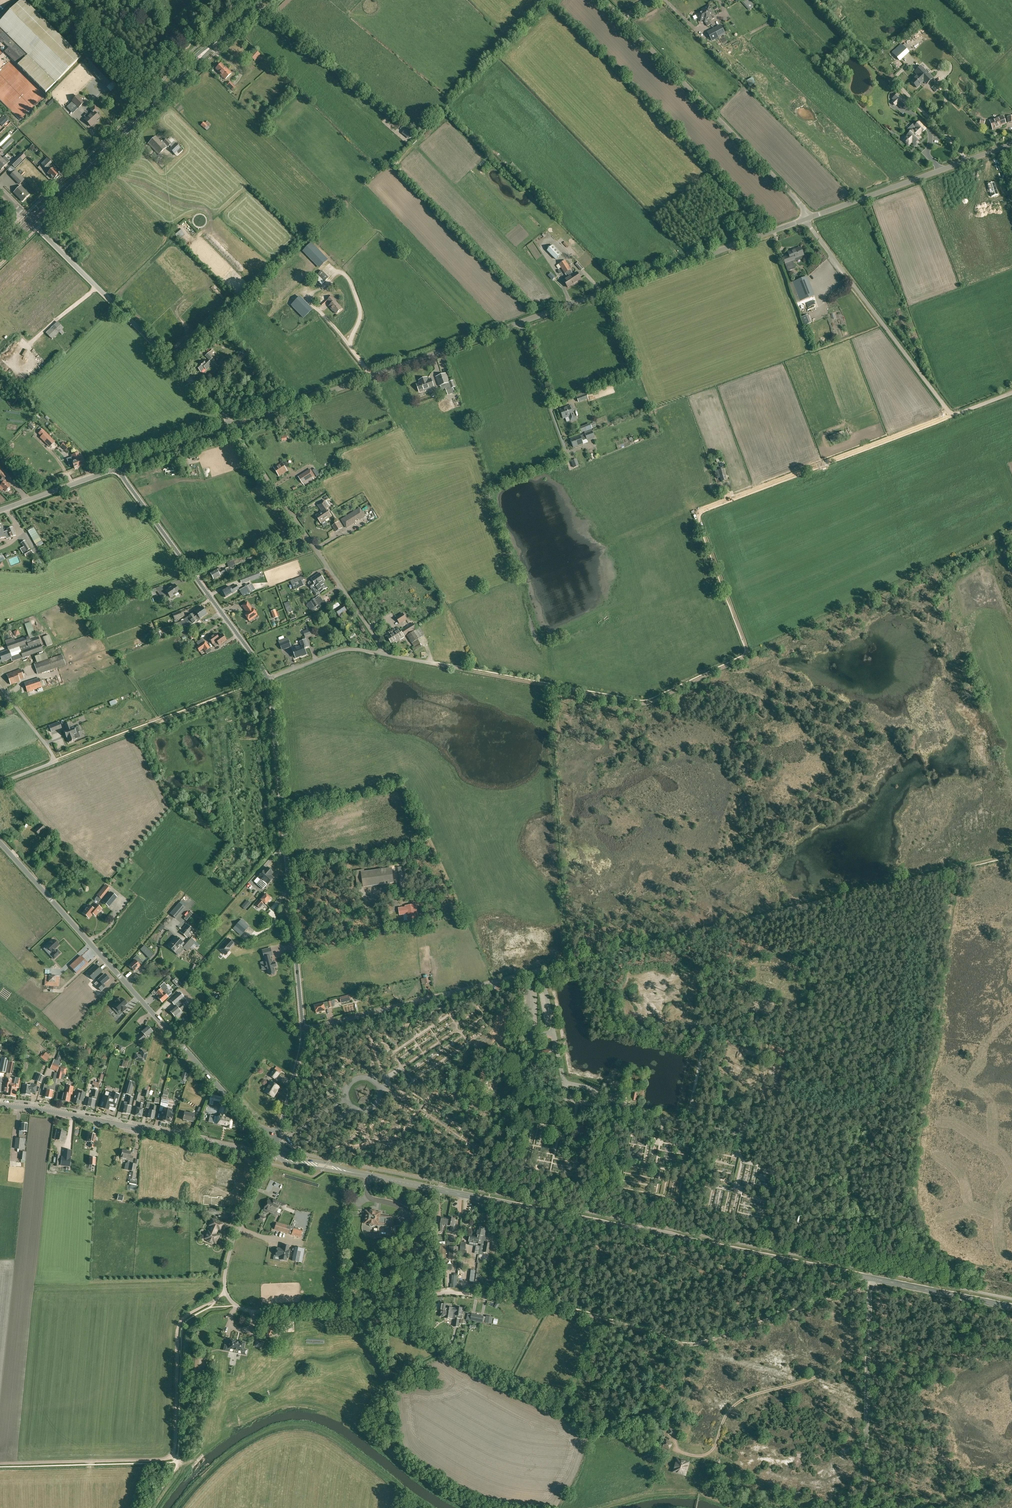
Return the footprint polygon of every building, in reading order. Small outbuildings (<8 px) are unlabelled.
[(81,57),(23,0),(21,0),(3,19),(0,22),(0,41),(2,43),(3,41),(12,50),(9,53),(10,54),(19,64),(18,65),(45,93),(81,57)] [(750,0),(742,0),(741,1),(750,11),(755,6),(750,0)] [(709,6),(702,9),(705,15),(706,14),(709,20),(712,18),(711,16),(714,14),(709,6)] [(705,15),(702,9),(702,10),(703,11),(696,14),(700,22),(703,20),(705,22),(709,20),(706,14),(705,15)] [(714,29),(718,37),(725,34),(720,25),(714,29)] [(718,37),(714,29),(707,32),(712,41),(718,37)] [(909,52),(902,45),(893,53),(900,60),(909,52)] [(259,55),(255,51),(250,56),(254,60),(259,55)] [(221,64),(215,69),(221,74),(220,75),(222,77),(225,80),(231,73),(228,70),(227,68),(226,69),(221,64)] [(917,75),(911,82),(917,88),(920,85),(925,80),(928,83),(933,78),(926,72),(921,66),(916,71),(921,76),(921,77),(920,78),(917,75)] [(98,74),(101,77),(108,85),(106,87),(110,91),(116,86),(102,70),(98,74)] [(236,87),(230,82),(227,85),(232,91),(236,87)] [(892,99),(902,109),(907,103),(898,94),(892,99)] [(72,102),(78,108),(84,102),(78,96),(72,102)] [(99,118),(95,114),(99,110),(94,106),(90,109),(93,112),(89,115),(88,115),(87,114),(86,115),(87,116),(87,117),(84,120),(91,127),(94,124),(93,123),(99,118)] [(9,120),(4,116),(0,120),(0,124),(2,126),(9,120)] [(998,126),(1005,124),(1003,116),(989,121),(993,130),(998,128),(998,126)] [(209,128),(207,126),(204,122),(200,125),(204,129),(206,131),(209,128)] [(918,142),(917,141),(920,138),(918,135),(921,133),(925,129),(919,122),(915,126),(917,128),(914,131),(913,130),(907,136),(907,137),(904,140),(908,145),(912,142),(915,145),(918,142)] [(170,137),(167,139),(166,139),(162,143),(155,137),(148,144),(159,155),(167,147),(168,147),(171,144),(174,141),(170,137)] [(6,141),(1,147),(0,147),(4,150),(13,141),(10,138),(6,141)] [(174,154),(174,153),(177,156),(181,152),(179,149),(180,148),(176,144),(170,149),(174,154)] [(26,157),(21,153),(14,160),(18,165),(26,157)] [(41,164),(46,169),(49,172),(47,173),(51,177),(52,177),(54,179),(59,175),(56,172),(50,165),(52,163),(47,158),(41,164)] [(0,162),(0,169),(1,170),(10,162),(8,159),(5,162),(2,159),(0,162)] [(7,171),(11,175),(10,176),(19,185),(25,180),(16,170),(12,166),(7,171)] [(994,183),(988,185),(992,196),(998,193),(994,183)] [(22,201),(29,195),(20,186),(14,193),(22,201)] [(182,232),(179,228),(173,234),(176,237),(182,232)] [(317,264),(319,267),(327,260),(324,257),(311,244),(304,251),(317,264)] [(561,254),(553,245),(547,251),(556,259),(561,254)] [(789,255),(783,258),(785,264),(788,271),(795,268),(792,261),(795,260),(794,259),(803,255),(800,248),(788,252),(789,255)] [(567,277),(573,275),(570,270),(571,269),(565,260),(559,264),(567,277)] [(329,278),(322,271),(318,275),(325,282),(329,278)] [(573,275),(567,277),(563,280),(568,288),(576,282),(577,283),(582,280),(577,273),(573,275)] [(814,296),(807,277),(793,283),(800,302),(814,296)] [(336,314),(342,309),(335,301),(336,301),(332,296),(329,298),(321,289),(314,296),(322,305),(328,300),(331,304),(329,306),(332,309),(336,314)] [(56,338),(58,340),(65,333),(62,330),(64,328),(57,322),(45,333),(52,339),(58,333),(60,334),(56,338)] [(216,358),(210,352),(206,356),(210,360),(212,358),(214,360),(216,358)] [(206,370),(211,365),(206,360),(203,363),(201,361),(195,366),(201,372),(204,368),(206,370)] [(35,378),(43,370),(39,366),(31,374),(35,378)] [(449,382),(446,374),(436,377),(439,386),(449,382)] [(419,392),(434,387),(431,379),(428,380),(427,378),(419,380),(420,383),(417,384),(419,392)] [(455,393),(454,388),(456,387),(454,381),(449,382),(451,387),(446,389),(448,396),(455,393)] [(570,421),(576,419),(571,405),(566,407),(560,410),(563,419),(569,417),(570,421)] [(582,441),(587,440),(595,437),(592,431),(585,434),(580,436),(571,439),(574,447),(583,444),(582,441)] [(831,442),(843,436),(841,432),(829,437),(831,442)] [(69,447),(64,442),(60,446),(66,451),(69,447)] [(79,467),(83,466),(82,463),(83,463),(81,456),(80,456),(79,453),(74,454),(79,467)] [(79,467),(74,454),(71,455),(72,457),(67,459),(69,466),(73,465),(74,469),(79,467)] [(279,476),(287,471),(282,463),(274,468),(279,476)] [(723,469),(721,470),(718,470),(722,481),(727,480),(723,469)] [(310,470),(305,473),(299,477),(303,484),(314,476),(313,474),(310,470)] [(9,488),(10,487),(5,482),(6,481),(3,478),(0,481),(0,482),(2,484),(0,486),(0,490),(1,491),(3,489),(6,491),(7,490),(8,491),(10,489),(9,488)] [(318,505),(322,511),(316,516),(321,523),(331,516),(327,509),(329,507),(324,501),(318,505)] [(346,528),(365,516),(360,508),(341,520),(346,528)] [(338,522),(332,526),(336,532),(342,528),(338,522)] [(0,540),(6,538),(7,539),(16,536),(12,527),(7,529),(7,531),(4,532),(1,524),(0,524),(0,540)] [(25,557),(32,553),(24,541),(21,543),(26,552),(22,554),(25,557)] [(230,571),(229,570),(234,568),(233,566),(235,565),(239,563),(239,561),(246,558),(246,556),(233,560),(226,563),(228,568),(225,569),(224,568),(221,570),(219,568),(216,570),(216,569),(209,573),(213,580),(220,575),(226,572),(230,571)] [(313,582),(309,585),(312,589),(313,591),(317,589),(320,593),(327,588),(323,582),(324,580),(319,573),(311,579),(313,582)] [(292,584),(300,581),(304,579),(303,576),(290,581),(292,584)] [(303,580),(292,584),(294,590),(305,585),(303,580)] [(162,598),(168,594),(170,598),(179,591),(174,584),(164,592),(160,586),(155,589),(162,598)] [(223,594),(225,597),(232,593),(238,589),(236,585),(230,588),(229,586),(221,590),(222,591),(221,591),(221,592),(222,594),(223,594)] [(249,585),(243,588),(239,590),(243,597),(244,596),(243,594),(245,593),(246,596),(249,594),(247,591),(248,591),(250,593),(252,591),(249,585)] [(248,621),(256,615),(252,608),(251,609),(247,602),(242,605),(246,612),(244,614),(248,621)] [(330,608),(335,614),(338,615),(339,617),(341,618),(341,619),(343,617),(344,617),(342,615),(347,612),(342,605),(336,609),(334,605),(330,608)] [(186,623),(204,610),(201,607),(194,612),(183,619),(186,623)] [(206,613),(204,610),(186,623),(184,620),(177,623),(181,632),(186,630),(184,626),(185,626),(187,627),(196,621),(197,622),(200,619),(199,618),(206,613)] [(174,620),(182,617),(180,611),(172,614),(174,620)] [(406,619),(402,613),(396,618),(400,623),(406,619)] [(30,634),(36,632),(32,621),(26,623),(30,634)] [(404,629),(407,634),(416,628),(413,623),(404,629)] [(422,646),(418,639),(425,635),(418,624),(414,626),(417,629),(407,636),(412,644),(412,643),(414,647),(412,648),(414,651),(422,646)] [(399,629),(396,631),(395,631),(394,629),(392,630),(393,632),(387,636),(392,644),(398,640),(404,636),(407,634),(404,629),(401,631),(399,629)] [(50,634),(45,636),(48,645),(53,643),(50,634)] [(220,640),(218,637),(217,637),(214,634),(208,639),(212,644),(216,642),(220,640)] [(221,634),(218,637),(220,640),(216,642),(212,644),(215,647),(218,645),(219,646),(226,641),(221,634)] [(7,644),(9,650),(0,653),(0,655),(1,658),(0,659),(0,662),(0,663),(11,659),(12,661),(43,651),(38,637),(30,640),(29,636),(7,644)] [(287,638),(279,641),(280,644),(282,650),(291,646),(289,641),(287,638)] [(302,647),(298,648),(292,650),(295,659),(301,656),(301,657),(307,655),(305,649),(309,647),(306,639),(300,641),(302,647)] [(196,648),(199,651),(203,648),(203,649),(208,646),(205,642),(196,648)] [(62,655),(50,659),(48,660),(46,653),(34,656),(37,663),(34,664),(37,674),(65,664),(62,655)] [(24,678),(21,669),(11,673),(7,674),(11,685),(20,681),(19,680),(24,678)] [(42,687),(39,678),(24,683),(27,692),(42,687)] [(48,726),(51,732),(61,728),(59,722),(48,726)] [(75,739),(77,738),(76,734),(76,733),(78,732),(79,732),(78,727),(74,729),(74,728),(71,729),(69,723),(64,725),(66,730),(67,731),(64,732),(66,738),(67,737),(69,743),(75,740),(75,739)] [(45,829),(41,824),(34,830),(39,835),(45,829)] [(268,876),(270,875),(270,874),(272,872),(267,867),(264,870),(258,877),(261,879),(261,880),(263,880),(264,880),(268,876)] [(364,887),(393,883),(391,868),(362,872),(364,887)] [(407,889),(405,873),(399,874),(401,890),(407,889)] [(263,880),(261,880),(257,884),(262,889),(267,884),(267,885),(273,878),(270,875),(268,876),(264,880),(263,880)] [(109,888),(106,885),(97,896),(101,899),(109,888)] [(117,897),(111,892),(103,902),(109,907),(117,897)] [(265,904),(271,898),(265,893),(255,905),(259,908),(264,903),(265,904)] [(185,908),(179,903),(170,914),(176,918),(185,908)] [(95,916),(101,909),(96,904),(92,908),(89,905),(86,908),(86,909),(83,913),(89,918),(92,914),(95,916)] [(408,921),(418,919),(415,905),(408,906),(408,907),(399,908),(400,915),(407,914),(408,921)] [(241,919),(235,926),(243,933),(249,926),(241,919)] [(188,937),(189,936),(193,930),(187,924),(180,932),(187,938),(188,937)] [(54,937),(53,936),(50,939),(51,940),(48,942),(53,948),(55,949),(52,952),(55,955),(62,949),(59,946),(58,946),(56,945),(61,941),(56,936),(54,937)] [(175,953),(184,943),(176,936),(167,946),(175,953)] [(228,939),(219,949),(225,955),(229,950),(228,949),(233,943),(228,939)] [(140,949),(147,956),(151,952),(145,945),(140,949)] [(270,975),(275,974),(274,972),(275,972),(274,967),(276,967),(275,962),(273,963),(272,959),(271,960),(270,956),(267,957),(265,950),(263,951),(264,957),(265,957),(266,961),(265,961),(266,965),(267,969),(269,974),(270,973),(270,975)] [(88,963),(81,956),(70,966),(77,973),(88,963)] [(138,963),(141,961),(139,958),(137,956),(134,959),(135,960),(129,965),(134,971),(140,966),(138,963)] [(102,971),(96,965),(87,973),(93,980),(102,971)] [(103,985),(109,979),(105,974),(98,980),(98,981),(95,984),(101,991),(105,987),(103,985)] [(169,995),(171,993),(167,987),(162,991),(160,989),(156,993),(159,996),(158,998),(162,1003),(168,997),(166,995),(168,994),(169,995)] [(174,997),(170,1000),(174,1005),(175,1004),(183,997),(179,992),(174,997)] [(176,1006),(170,1011),(170,1012),(170,1013),(171,1014),(172,1014),(174,1017),(181,1011),(185,1007),(182,1002),(185,999),(183,997),(175,1004),(177,1005),(176,1006)] [(116,1012),(118,1010),(119,1011),(120,1010),(122,1012),(127,1008),(125,1006),(125,1005),(126,1005),(127,1004),(125,1002),(121,998),(120,999),(119,998),(116,1001),(117,1003),(113,1005),(114,1007),(113,1008),(116,1012)] [(329,1008),(332,1007),(331,1001),(314,1005),(316,1013),(326,1011),(325,1008),(329,1007),(329,1008)] [(146,1037),(153,1032),(148,1026),(141,1032),(143,1033),(137,1038),(140,1042),(146,1037)] [(549,1050),(537,1052),(538,1059),(550,1057),(549,1050)] [(136,1055),(135,1059),(144,1062),(147,1052),(142,1051),(141,1056),(136,1055)] [(60,1067),(58,1075),(57,1078),(61,1079),(62,1074),(65,1075),(67,1068),(63,1067),(63,1068),(60,1067)] [(274,1069),(269,1076),(275,1080),(280,1073),(274,1069)] [(44,1076),(37,1073),(34,1080),(41,1083),(44,1076)] [(105,1075),(101,1074),(100,1080),(99,1080),(98,1083),(93,1082),(92,1085),(94,1085),(94,1087),(93,1090),(91,1099),(89,1099),(87,1106),(94,1107),(95,1100),(96,1100),(98,1091),(99,1088),(99,1086),(101,1087),(101,1083),(102,1084),(102,1081),(103,1081),(105,1075)] [(313,1074),(308,1076),(313,1087),(318,1085),(313,1074)] [(15,1096),(17,1087),(18,1087),(20,1079),(15,1078),(14,1084),(11,1083),(11,1079),(5,1078),(4,1087),(6,1088),(5,1095),(15,1096)] [(128,1080),(127,1083),(126,1083),(124,1094),(131,1096),(134,1085),(129,1084),(130,1081),(128,1080)] [(274,1098),(280,1087),(271,1082),(265,1092),(274,1098)] [(54,1091),(56,1083),(52,1083),(52,1086),(44,1084),(43,1090),(46,1090),(45,1097),(52,1098),(53,1091),(54,1091)] [(35,1093),(37,1085),(31,1084),(30,1086),(23,1085),(22,1094),(30,1095),(30,1092),(35,1093)] [(66,1085),(65,1093),(63,1092),(62,1100),(69,1102),(70,1094),(72,1094),(73,1087),(66,1085)] [(84,1098),(86,1093),(80,1091),(79,1093),(76,1093),(73,1102),(79,1104),(81,1098),(84,1098)] [(101,1102),(100,1107),(106,1109),(107,1106),(109,1106),(110,1104),(116,1106),(119,1095),(119,1093),(115,1092),(115,1094),(111,1093),(110,1098),(103,1096),(102,1102),(101,1102)] [(220,1097),(211,1095),(209,1104),(212,1105),(212,1106),(218,1108),(220,1097)] [(161,1116),(160,1121),(164,1122),(164,1121),(170,1122),(170,1118),(171,1118),(172,1114),(171,1114),(172,1110),(167,1109),(168,1101),(162,1099),(159,1111),(162,1111),(161,1116)] [(131,1107),(132,1101),(128,1100),(127,1103),(124,1102),(124,1105),(122,1113),(129,1114),(131,1107)] [(142,1117),(143,1109),(142,1109),(143,1103),(139,1102),(138,1108),(136,1108),(135,1115),(142,1117)] [(155,1111),(156,1106),(152,1105),(151,1110),(148,1110),(147,1118),(154,1119),(155,1111)] [(226,1114),(225,1114),(227,1107),(220,1106),(219,1113),(220,1113),(220,1117),(218,1116),(216,1124),(227,1126),(227,1128),(231,1129),(232,1119),(231,1119),(232,1116),(226,1115),(226,1114)] [(193,1122),(194,1114),(184,1112),(183,1120),(193,1122)] [(27,1132),(27,1124),(21,1123),(21,1128),(20,1128),(19,1135),(22,1135),(23,1131),(27,1132)] [(64,1141),(66,1132),(57,1130),(55,1139),(64,1141)] [(93,1148),(96,1136),(95,1136),(95,1134),(89,1133),(87,1141),(91,1142),(90,1147),(93,1148)] [(130,1163),(131,1163),(132,1161),(133,1156),(130,1156),(130,1152),(122,1150),(121,1159),(128,1160),(128,1162),(128,1163),(130,1163)] [(63,1156),(63,1157),(62,1157),(61,1165),(70,1166),(70,1158),(70,1157),(63,1156)] [(135,1164),(130,1163),(129,1169),(135,1170),(136,1165),(137,1165),(138,1159),(136,1159),(135,1164)] [(221,1171),(220,1177),(224,1177),(223,1181),(222,1181),(221,1185),(229,1187),(229,1182),(231,1183),(232,1177),(230,1177),(231,1173),(221,1171)] [(205,1196),(204,1204),(220,1205),(221,1197),(217,1197),(217,1198),(209,1197),(209,1196),(205,1196)] [(268,1200),(264,1209),(275,1214),(278,1208),(283,1210),(286,1205),(276,1201),(273,1199),(272,1202),(268,1200)] [(371,1209),(371,1211),(366,1211),(364,1223),(369,1224),(369,1225),(370,1226),(371,1227),(373,1227),(373,1226),(374,1225),(374,1224),(378,1224),(378,1225),(379,1225),(379,1223),(391,1225),(390,1232),(391,1232),(393,1217),(380,1216),(380,1212),(375,1212),(375,1211),(375,1210),(374,1209),(373,1209),(372,1209),(371,1209)] [(448,1219),(441,1217),(439,1225),(439,1231),(442,1232),(443,1226),(447,1226),(447,1225),(448,1219)] [(448,1219),(447,1225),(451,1226),(451,1231),(454,1231),(456,1223),(454,1223),(455,1219),(449,1217),(448,1219)] [(217,1230),(218,1229),(220,1230),(223,1224),(212,1219),(209,1225),(211,1226),(209,1231),(208,1231),(205,1238),(207,1240),(207,1241),(212,1243),(213,1242),(216,1243),(219,1236),(215,1234),(216,1230),(217,1230)] [(289,1228),(290,1226),(276,1223),(276,1224),(274,1229),(288,1233),(289,1228)] [(481,1244),(481,1242),(482,1239),(483,1236),(484,1236),(485,1228),(479,1227),(476,1237),(470,1235),(469,1241),(469,1245),(475,1246),(476,1243),(481,1244)] [(302,1231),(293,1229),(291,1234),(300,1237),(302,1231)] [(481,1244),(480,1247),(478,1247),(477,1250),(480,1251),(479,1254),(482,1255),(482,1251),(483,1251),(483,1252),(489,1253),(491,1244),(485,1242),(485,1243),(481,1242),(481,1244)] [(283,1249),(277,1248),(276,1256),(280,1257),(280,1259),(286,1260),(287,1258),(289,1250),(288,1250),(289,1246),(284,1245),(283,1249)] [(458,1247),(450,1246),(449,1259),(457,1259),(458,1247)] [(292,1261),(296,1261),(302,1262),(304,1249),(300,1248),(299,1253),(297,1252),(294,1251),(292,1261)] [(442,1303),(441,1310),(455,1313),(454,1318),(460,1319),(462,1319),(463,1316),(461,1316),(462,1308),(457,1307),(457,1309),(454,1308),(446,1307),(447,1304),(442,1303)] [(455,1313),(441,1310),(440,1316),(444,1317),(444,1318),(455,1319),(454,1327),(458,1327),(460,1319),(454,1318),(455,1313)] [(484,1317),(472,1314),(471,1320),(482,1323),(484,1317)] [(273,1324),(266,1322),(263,1333),(271,1335),(273,1324)] [(442,1342),(445,1336),(435,1331),(432,1337),(442,1342)] [(225,1345),(224,1350),(246,1355),(247,1350),(243,1349),(245,1342),(240,1341),(239,1343),(235,1342),(235,1340),(230,1339),(229,1346),(225,1345)] [(198,1373),(199,1355),(189,1354),(189,1372),(198,1373)] [(672,1444),(667,1440),(663,1446),(668,1449),(672,1444)] [(674,1468),(677,1469),(683,1471),(684,1465),(688,1466),(689,1462),(677,1459),(674,1468)]
